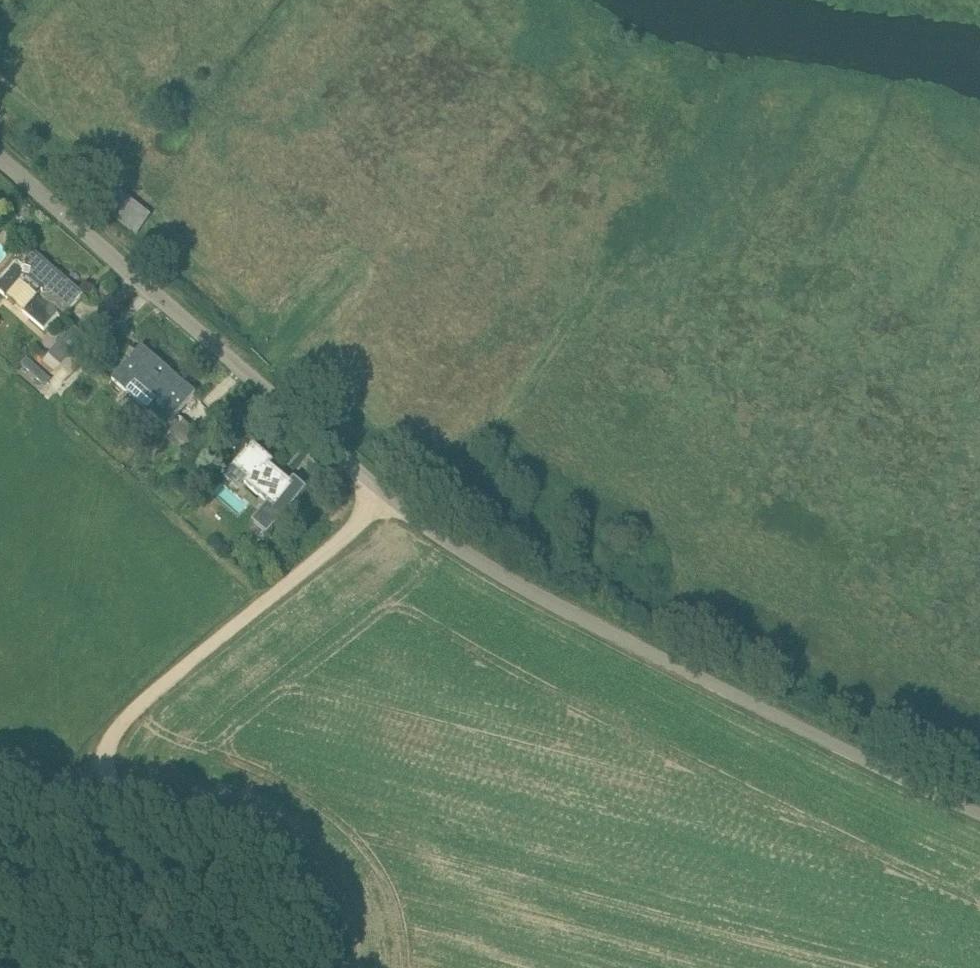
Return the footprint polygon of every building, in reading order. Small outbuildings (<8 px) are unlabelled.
[(138,231),(149,217),(82,164),(72,177),(72,178),(86,189),(138,231)] [(62,318),(84,293),(29,246),(0,279),(0,290),(8,297),(22,281),(38,295),(24,311),(44,329),(58,313),(62,318)] [(51,373),(85,339),(72,327),(48,357),(40,366),(46,371),(47,370),(51,373)] [(197,393),(143,346),(113,380),(127,392),(151,411),(170,427),(197,393)] [(37,363),(45,354),(37,348),(29,357),(37,363)] [(170,427),(164,434),(181,447),(196,428),(180,415),(170,427)] [(270,457),(254,443),(231,469),(225,476),(239,489),(246,482),(272,505),(256,523),(268,535),(308,489),(295,478),(291,482),(266,460),(270,457)]
